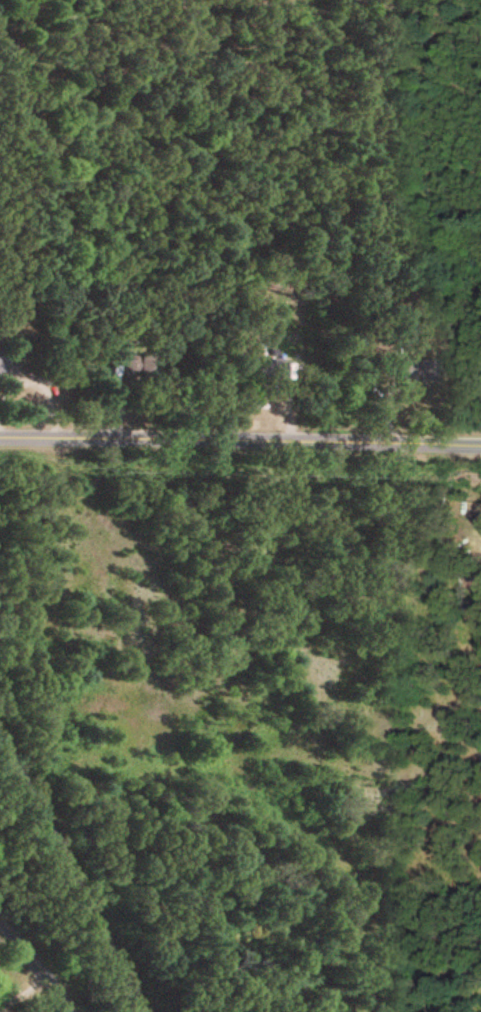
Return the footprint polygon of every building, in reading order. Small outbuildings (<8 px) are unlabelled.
[(405,363),(405,381),(433,381),(433,363),(405,363)]
